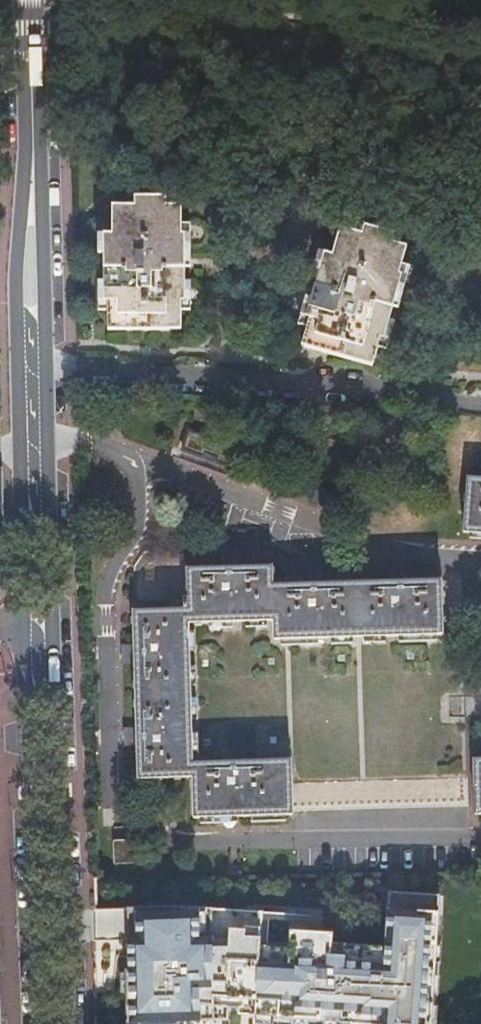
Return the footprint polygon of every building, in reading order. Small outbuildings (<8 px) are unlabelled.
[(180,208),(167,208),(167,200),(136,200),(137,208),(114,209),(115,238),(106,238),(107,306),(111,307),(111,333),(180,333),(180,303),(184,302),(183,238),(180,237),(180,208)] [(393,233),(363,225),(361,236),(340,231),(333,256),(324,254),(306,320),(311,322),(308,334),(376,353),(381,340),(385,341),(404,275),(397,274),(405,248),(390,243),(393,233)] [(480,538),(480,482),(470,482),(466,537),(480,538)] [(442,584),(274,589),(273,570),(188,574),(189,602),(185,603),(186,614),(135,616),(138,783),(195,782),(196,823),(295,820),(296,816),(462,810),(461,783),(295,788),(294,764),(194,767),(191,630),(278,628),(278,645),(445,639),(442,584)] [(469,763),(470,819),(480,819),(480,762),(469,763)] [(115,846),(115,866),(134,866),(134,845),(115,846)] [(124,907),(124,939),(125,1023),(146,1023),(436,1023),(445,894),(388,891),(384,945),(333,941),(335,918),(200,907),(124,907)]
